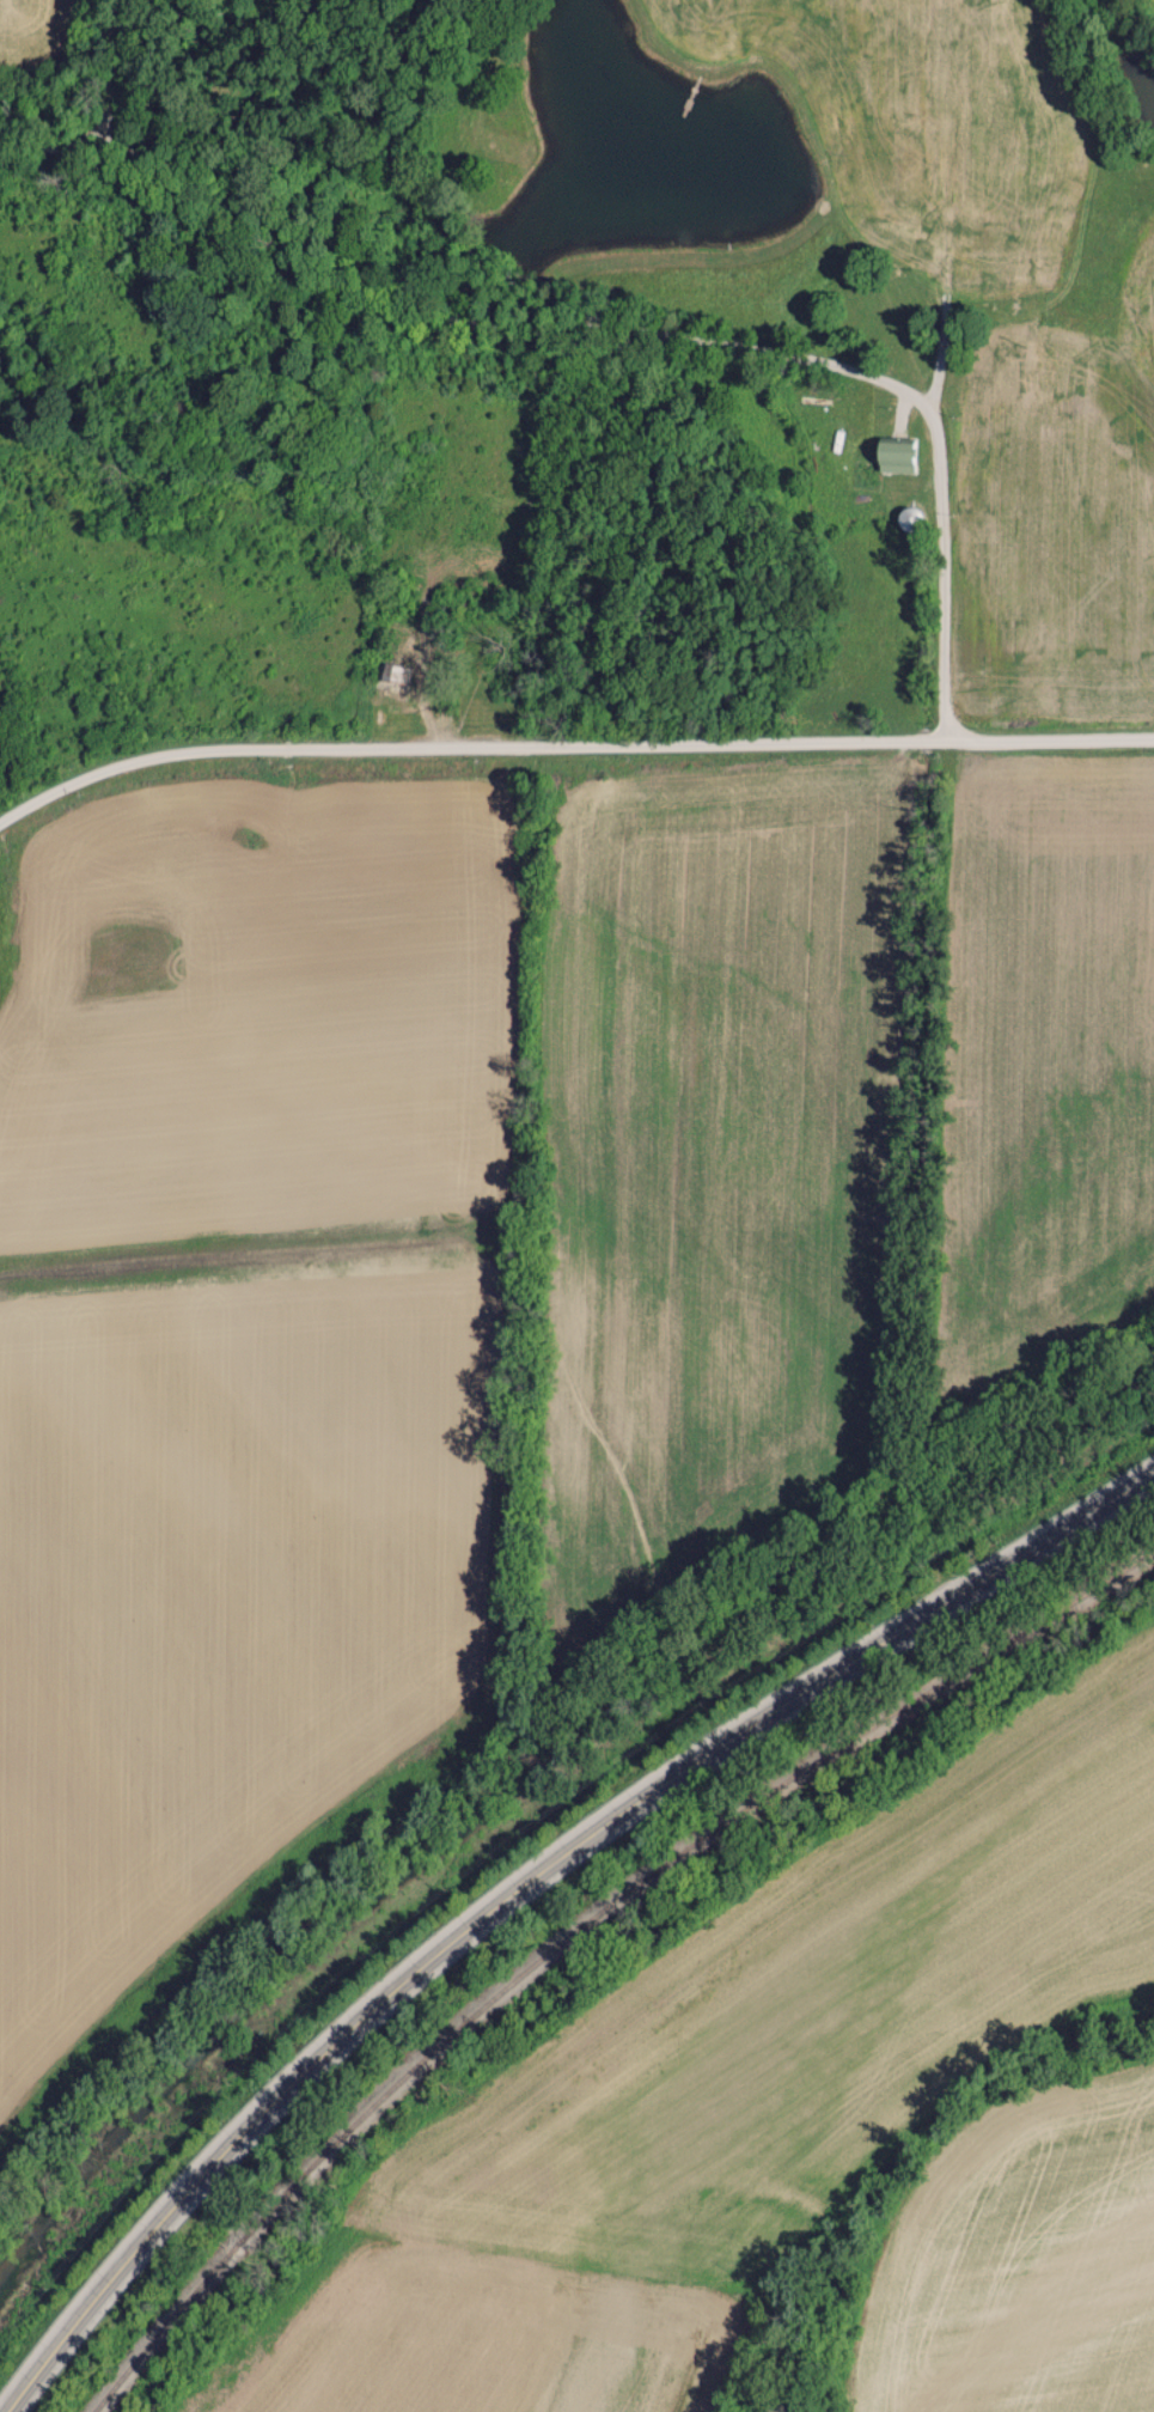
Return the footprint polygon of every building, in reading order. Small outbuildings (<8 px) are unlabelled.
[(910,473),(912,439),(876,436),(874,470),(910,473)] [(409,667),(382,664),(380,680),(406,684),(409,667)]
